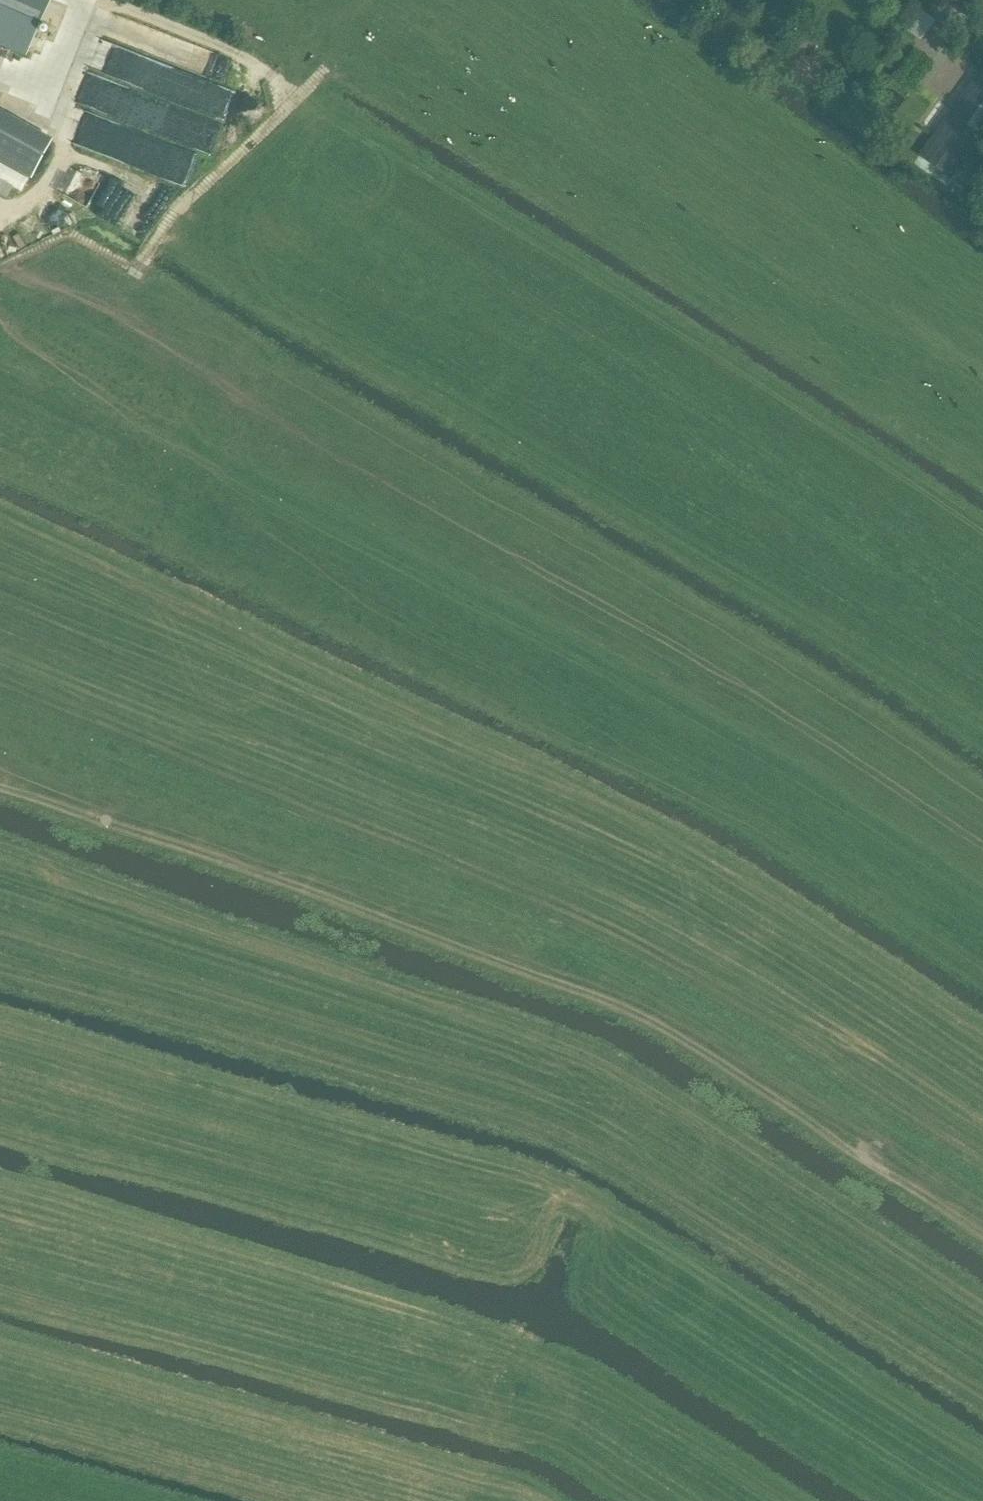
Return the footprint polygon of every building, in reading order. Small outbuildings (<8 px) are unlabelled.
[(34,39),(51,0),(0,0),(0,43),(27,54),(34,39)] [(919,157),(951,180),(982,136),(982,72),(980,71),(919,157)]
